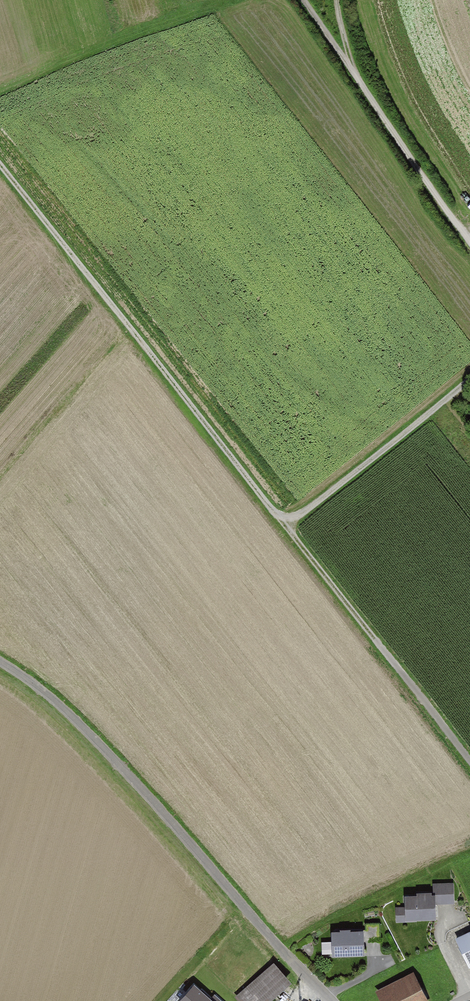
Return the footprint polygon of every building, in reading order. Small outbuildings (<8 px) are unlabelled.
[(432,896),(399,896),(400,907),(394,907),(394,923),(418,923),(417,919),(433,919),(432,904),(452,904),(451,883),(432,884),(432,896)] [(361,931),(361,944),(379,944),(379,924),(363,924),(363,931),(361,931)] [(450,942),(465,972),(469,969),(469,928),(463,931),(464,935),(450,942)] [(361,931),(328,932),(328,957),(362,956),(361,944),(361,931)] [(227,1000),(267,1000),(288,983),(271,963),(227,1000)] [(373,992),(377,1000),(426,1000),(412,973),(373,992)]
